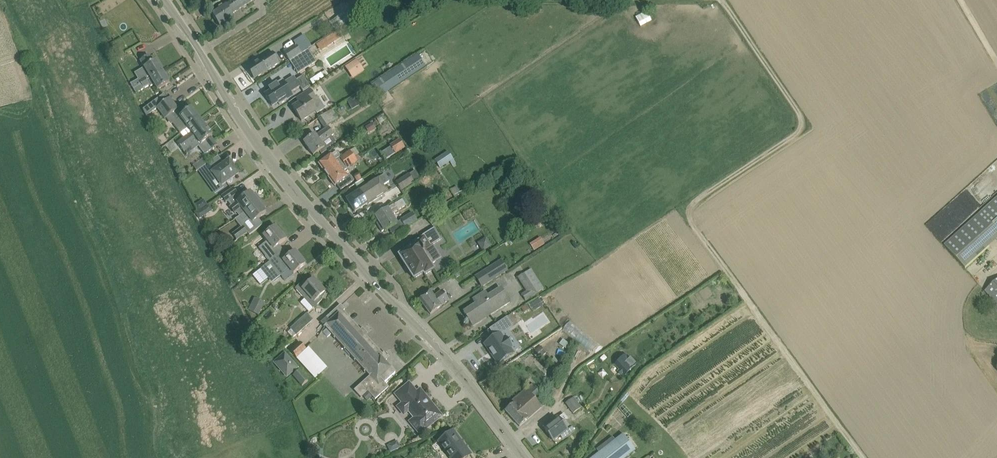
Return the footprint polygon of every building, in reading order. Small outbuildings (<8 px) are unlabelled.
[(254,0),(232,0),(225,4),(211,13),(220,28),(235,18),(232,14),(247,4),(254,0)] [(641,26),(651,20),(646,10),(636,17),(641,26)] [(344,13),(330,22),(335,31),(350,21),(344,13)] [(290,60),(301,53),(296,44),(284,52),(290,60)] [(301,53),(290,60),(298,73),(317,61),(308,48),(301,53)] [(267,70),(280,62),(273,52),(261,60),(247,69),(254,79),(268,71),(267,70)] [(131,85),(134,89),(163,72),(156,61),(153,63),(149,56),(140,61),(148,74),(138,80),(131,85)] [(371,86),(379,98),(424,67),(417,56),(371,86)] [(356,59),(344,67),(353,79),(364,71),(356,59)] [(163,72),(134,89),(136,94),(150,85),(151,87),(155,84),(158,90),(170,83),(163,72)] [(265,95),(272,106),(278,102),(280,105),(287,100),(285,96),(300,87),(303,92),(311,87),(303,76),(287,85),(283,79),(269,88),(271,92),(265,95)] [(317,111),(310,101),(316,98),(310,89),(296,98),(300,104),(293,108),(301,121),(317,111)] [(172,123),(181,134),(188,128),(199,119),(191,109),(181,116),(177,110),(178,109),(170,98),(168,99),(164,94),(143,110),(146,116),(157,108),(165,119),(172,114),(177,120),(172,123)] [(347,102),(352,111),(364,104),(359,95),(347,102)] [(319,118),(325,128),(338,120),(332,110),(319,118)] [(199,119),(188,128),(192,133),(177,144),(183,151),(197,141),(201,145),(199,147),(205,155),(218,146),(211,137),(212,136),(199,119)] [(372,123),(365,127),(369,133),(375,129),(372,123)] [(333,145),(328,139),(334,135),(334,134),(329,127),(316,136),(315,134),(304,142),(313,156),(320,151),(322,154),(327,151),(326,150),(333,145)] [(390,145),(391,147),(395,153),(396,154),(405,148),(399,139),(390,145)] [(327,175),(340,166),(343,163),(349,159),(350,161),(355,158),(350,151),(340,158),(339,157),(335,160),(332,155),(319,164),(327,175)] [(435,161),(440,169),(454,159),(448,151),(435,161)] [(202,168),(201,168),(208,178),(213,179),(215,177),(222,186),(227,182),(231,183),(231,179),(238,174),(229,161),(224,165),(218,156),(207,164),(202,168)] [(343,163),(340,166),(327,175),(335,186),(337,185),(341,190),(349,185),(354,181),(350,175),(348,177),(344,171),(347,169),(347,168),(357,161),(355,158),(350,161),(349,159),(343,163)] [(203,159),(198,162),(202,168),(207,164),(203,159)] [(416,170),(411,173),(415,180),(420,176),(416,170)] [(414,182),(409,174),(396,183),(402,191),(414,182)] [(364,182),(363,183),(362,184),(364,188),(365,187),(374,201),(387,192),(383,185),(389,181),(385,175),(379,178),(367,186),(364,182)] [(362,184),(363,183),(364,182),(363,179),(355,184),(360,191),(347,200),(355,212),(368,204),(368,205),(374,201),(365,187),(364,188),(362,184)] [(450,191),(455,198),(461,194),(457,187),(450,191)] [(236,212),(240,216),(261,199),(256,193),(253,195),(251,192),(240,201),(236,195),(237,195),(233,189),(221,197),(226,203),(228,201),(232,206),(230,207),(234,213),(236,212)] [(261,199),(240,216),(243,221),(248,217),(253,222),(266,212),(264,209),(267,207),(261,199)] [(966,269),(996,241),(996,199),(945,246),(966,269)] [(385,231),(397,224),(390,212),(397,208),(398,211),(406,206),(402,200),(375,216),(381,225),(378,226),(382,232),(384,230),(385,231)] [(195,214),(199,220),(206,215),(202,209),(195,214)] [(413,212),(400,220),(406,228),(418,221),(413,212)] [(426,216),(432,226),(439,222),(432,212),(426,216)] [(551,217),(544,221),(547,226),(554,222),(551,217)] [(243,226),(233,234),(237,239),(247,232),(243,226)] [(259,248),(270,262),(280,253),(276,248),(286,240),(276,227),(268,233),(257,242),(261,246),(259,248)] [(409,250),(399,256),(414,279),(424,273),(425,275),(434,269),(431,265),(441,258),(433,245),(442,240),(434,228),(423,235),(424,237),(407,247),(409,250)] [(485,236),(474,246),(481,254),(492,244),(485,236)] [(540,238),(531,244),(534,250),(544,244),(540,238)] [(280,253),(270,262),(261,269),(272,283),(290,269),(294,274),(305,264),(295,251),(285,259),(280,253)] [(229,253),(221,257),(225,264),(233,260),(229,253)] [(475,275),(481,287),(508,270),(501,258),(475,275)] [(522,295),(526,300),(543,289),(531,269),(518,277),(527,291),(522,295)] [(302,282),(295,288),(313,308),(322,300),(319,298),(325,292),(314,279),(305,287),(302,282)] [(986,291),(996,303),(996,280),(986,291)] [(464,312),(470,321),(473,326),(487,317),(510,302),(501,288),(488,296),(485,292),(473,300),(476,304),(464,312)] [(419,300),(430,315),(442,306),(441,306),(449,300),(442,290),(434,296),(431,291),(427,294),(419,300)] [(251,304),(248,310),(259,315),(262,309),(251,304)] [(370,376),(385,361),(387,359),(343,311),(345,309),(341,305),(322,323),(370,376)] [(307,313),(290,328),(297,335),(313,320),(307,313)] [(495,338),(484,345),(497,365),(511,356),(508,350),(510,348),(505,340),(502,342),(499,336),(512,328),(506,318),(489,329),(495,338)] [(591,351),(597,343),(570,321),(563,329),(591,351)] [(291,351),(297,358),(306,349),(300,342),(291,351)] [(535,351),(541,358),(547,353),(541,346),(535,351)] [(285,354),(275,362),(287,376),(297,368),(285,354)] [(625,354),(614,364),(619,370),(617,372),(621,376),(623,374),(625,376),(636,365),(625,354)] [(385,361),(370,376),(354,390),(361,397),(368,391),(375,400),(389,387),(384,383),(395,373),(385,361)] [(299,370),(293,376),(302,386),(308,380),(299,370)] [(417,393),(409,383),(396,395),(402,403),(396,408),(404,416),(408,413),(413,418),(408,422),(418,435),(442,416),(431,403),(430,402),(429,403),(427,404),(423,399),(424,399),(425,397),(425,396),(424,394),(423,392),(421,392),(419,392),(418,393),(417,392),(417,393)] [(505,411),(519,427),(527,420),(542,407),(534,398),(540,393),(532,384),(511,401),(514,404),(505,411)] [(574,397),(566,403),(573,413),(581,407),(574,397)] [(558,418),(544,429),(553,441),(564,433),(567,437),(574,431),(566,421),(562,424),(558,418)] [(451,457),(466,457),(471,454),(453,431),(439,442),(451,457)] [(627,456),(634,451),(622,436),(592,457),(625,457),(627,456)] [(387,446),(390,452),(400,447),(397,441),(387,446)]
